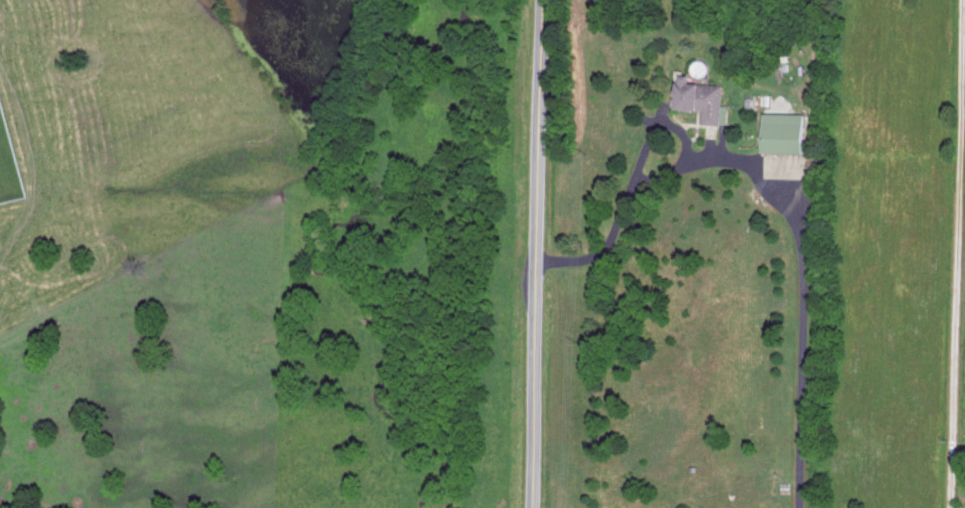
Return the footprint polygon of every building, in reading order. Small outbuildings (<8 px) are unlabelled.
[(725,83),(697,82),(697,73),(685,73),(683,107),(706,108),(705,122),(728,123),(729,104),(724,104),(725,83)] [(810,112),(770,111),(769,151),(809,152),(810,112)]
